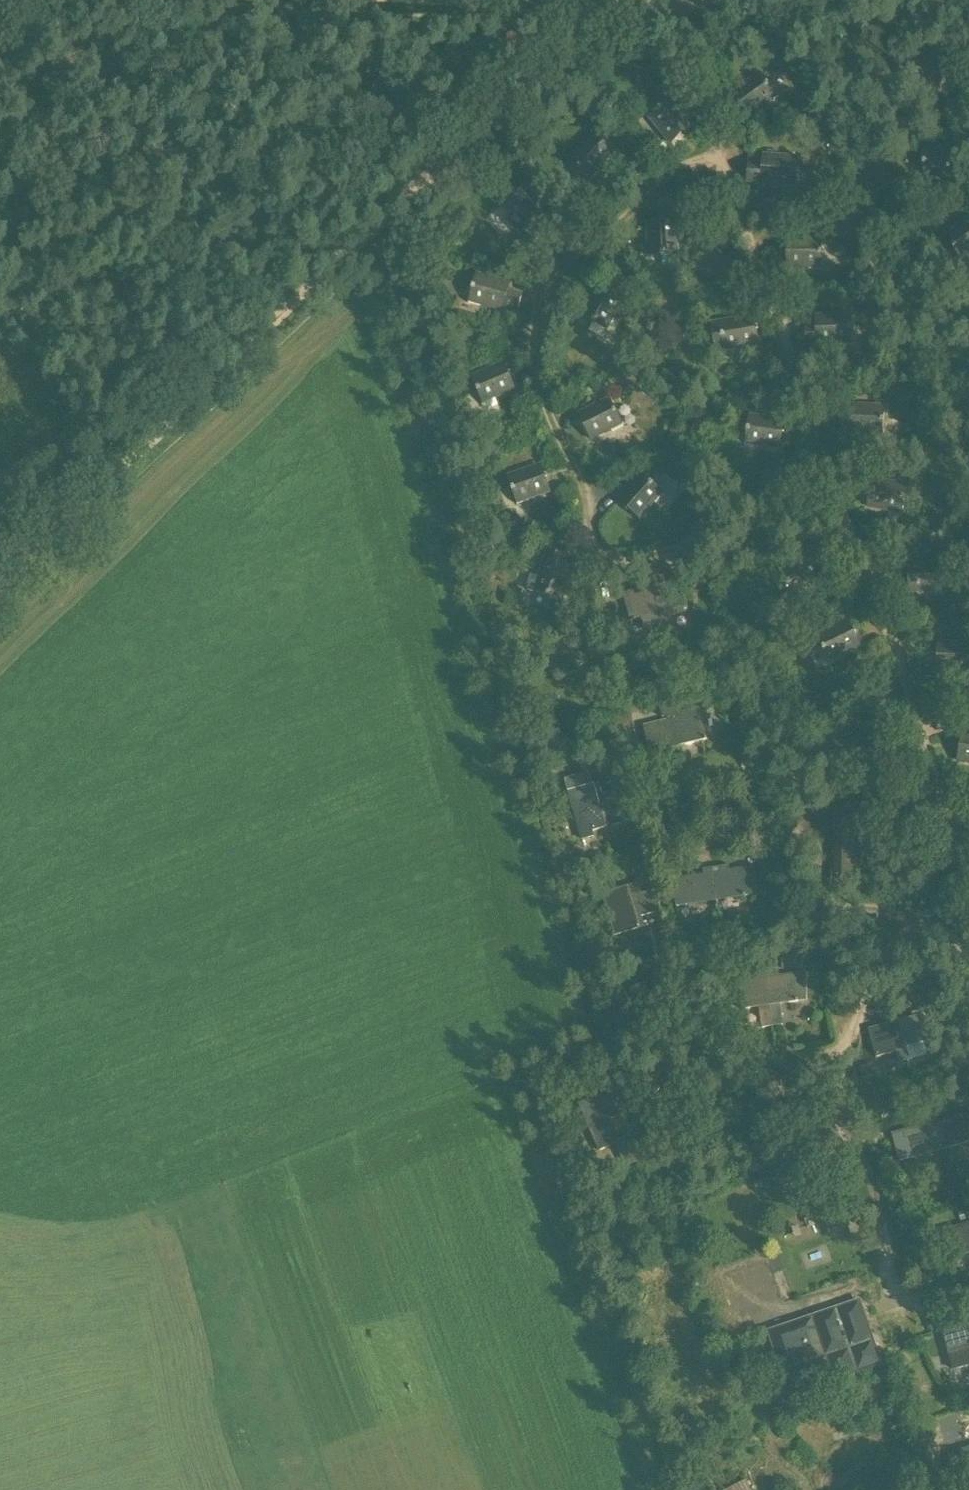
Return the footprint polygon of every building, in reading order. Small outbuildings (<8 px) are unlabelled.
[(941,72),(944,59),(912,53),(910,65),(908,64),(905,79),(941,86),(943,73),(941,72)] [(767,81),(760,71),(734,90),(742,101),(741,102),(749,113),(778,92),(769,80),(767,81)] [(692,122),(672,97),(663,105),(662,103),(650,113),(672,141),(683,132),(681,131),(692,122)] [(604,141),(594,132),(571,154),(580,163),(578,164),(589,175),(615,149),(605,140),(604,141)] [(740,160),(757,150),(751,139),(734,149),(740,160)] [(957,156),(955,143),(924,146),(925,158),(923,158),(925,174),(960,169),(959,156),(957,156)] [(765,152),(765,162),(749,161),(748,179),(763,179),(797,182),(798,167),(796,167),(797,155),(765,152)] [(550,221),(528,199),(519,207),(518,206),(507,216),(532,242),(542,232),(540,231),(550,221)] [(776,201),(764,200),(763,212),(775,213),(776,201)] [(677,252),(676,216),(662,217),(662,219),(648,220),(650,252),(662,251),(662,253),(677,252)] [(947,232),(954,242),(952,243),(960,255),(968,250),(968,217),(947,232)] [(821,249),(821,237),(789,237),(789,250),(787,250),(787,264),(823,264),(823,249),(821,249)] [(519,311),(523,298),(505,293),(509,280),(478,271),(475,283),(473,282),(469,297),(519,311)] [(611,290),(599,283),(583,311),(594,317),(593,319),(606,326),(624,295),(612,288),(611,290)] [(850,324),(850,312),(818,313),(818,327),(816,327),(817,340),(853,339),(852,324),(850,324)] [(755,327),(753,314),(721,319),(723,331),(721,331),(724,346),(759,340),(757,327),(755,327)] [(509,374),(503,361),(474,373),(478,384),(477,385),(482,399),(516,385),(510,373),(509,374)] [(614,407),(609,397),(580,411),(586,423),(584,424),(590,436),(623,420),(616,406),(614,407)] [(501,421),(512,415),(503,402),(493,409),(501,421)] [(882,416),(883,404),(851,402),(850,416),(848,416),(848,429),(883,431),(884,416),(882,416)] [(781,431),(783,418),(751,413),(750,425),(748,425),(745,440),(781,445),(783,432),(781,431)] [(544,476),(540,463),(510,473),(514,484),(512,485),(516,499),(551,488),(546,475),(544,476)] [(650,480),(641,472),(620,496),(630,505),(628,506),(639,515),(663,488),(651,478),(650,480)] [(903,495),(906,483),(875,476),(872,490),(870,489),(867,503),(902,510),(905,495),(903,495)] [(814,506),(821,504),(819,496),(812,498),(814,506)] [(552,514),(541,517),(544,527),(556,524),(552,514)] [(825,547),(816,537),(792,558),(800,567),(799,568),(809,580),(836,556),(827,546),(825,547)] [(562,595),(572,565),(559,561),(559,559),(546,555),(536,589),(550,593),(551,592),(562,595)] [(943,572),(942,561),(910,561),(911,575),(909,575),(909,588),(945,588),(945,572),(943,572)] [(656,565),(646,568),(665,628),(665,631),(675,628),(670,611),(688,605),(680,577),(669,580),(668,575),(660,578),(656,565)] [(665,628),(646,568),(637,571),(642,587),(622,593),(631,622),(641,619),(645,633),(665,628)] [(853,631),(847,619),(819,633),(824,643),(822,644),(829,658),(861,642),(855,630),(853,631)] [(939,652),(927,651),(926,667),(938,667),(968,669),(968,641),(940,640),(939,652)] [(669,699),(679,745),(708,739),(702,712),(683,716),(678,697),(669,699)] [(651,751),(679,745),(669,699),(659,701),(664,720),(645,725),(651,751)] [(881,757),(901,732),(890,724),(892,722),(881,714),(859,742),(871,752),(872,750),(881,757)] [(964,731),(962,744),(960,744),(957,757),(968,759),(968,732),(964,731)] [(599,783),(568,792),(574,813),(576,812),(611,803),(625,798),(622,788),(602,794),(599,783)] [(628,809),(625,798),(611,803),(576,812),(574,813),(582,840),(595,836),(593,831),(627,821),(623,810),(628,809)] [(864,885),(864,813),(837,813),(837,862),(834,862),(834,869),(837,869),(837,884),(864,885)] [(758,894),(754,866),(711,872),(715,900),(758,894)] [(715,900),(711,872),(672,878),(676,906),(715,900)] [(609,915),(658,901),(656,891),(632,896),(629,886),(603,893),(609,915)] [(658,901),(609,915),(614,935),(645,927),(642,916),(661,912),(658,901)] [(808,1000),(808,971),(765,977),(773,1026),(784,1024),(781,1003),(799,1001),(808,1000)] [(773,1026),(765,977),(723,983),(726,1004),(741,1002),(742,1009),(760,1006),(763,1027),(773,1026)] [(898,1021),(906,1048),(932,1040),(925,1014),(898,1021)] [(877,1056),(906,1048),(898,1021),(870,1029),(877,1056)] [(872,1064),(860,1067),(863,1079),(875,1076),(872,1064)] [(609,1118),(610,1119),(630,1111),(620,1086),(578,1103),(588,1127),(609,1118)] [(621,1129),(639,1122),(636,1113),(618,1120),(621,1129)] [(943,1149),(968,1142),(968,1113),(936,1122),(943,1149)] [(619,1142),(610,1119),(609,1118),(588,1127),(598,1151),(619,1142)] [(900,1161),(943,1149),(936,1122),(893,1134),(900,1161)] [(968,1254),(968,1224),(944,1230),(951,1259),(968,1254)] [(792,1394),(880,1364),(859,1301),(771,1331),(792,1394)] [(941,1331),(952,1370),(968,1365),(968,1323),(941,1331)] [(960,1450),(968,1477),(968,1447),(960,1450)] [(719,1476),(711,1480),(716,1489),(725,1489),(719,1476)] [(879,1486),(876,1477),(860,1482),(862,1489),(865,1489),(879,1486)] [(746,1480),(726,1489),(751,1489),(746,1480)]
